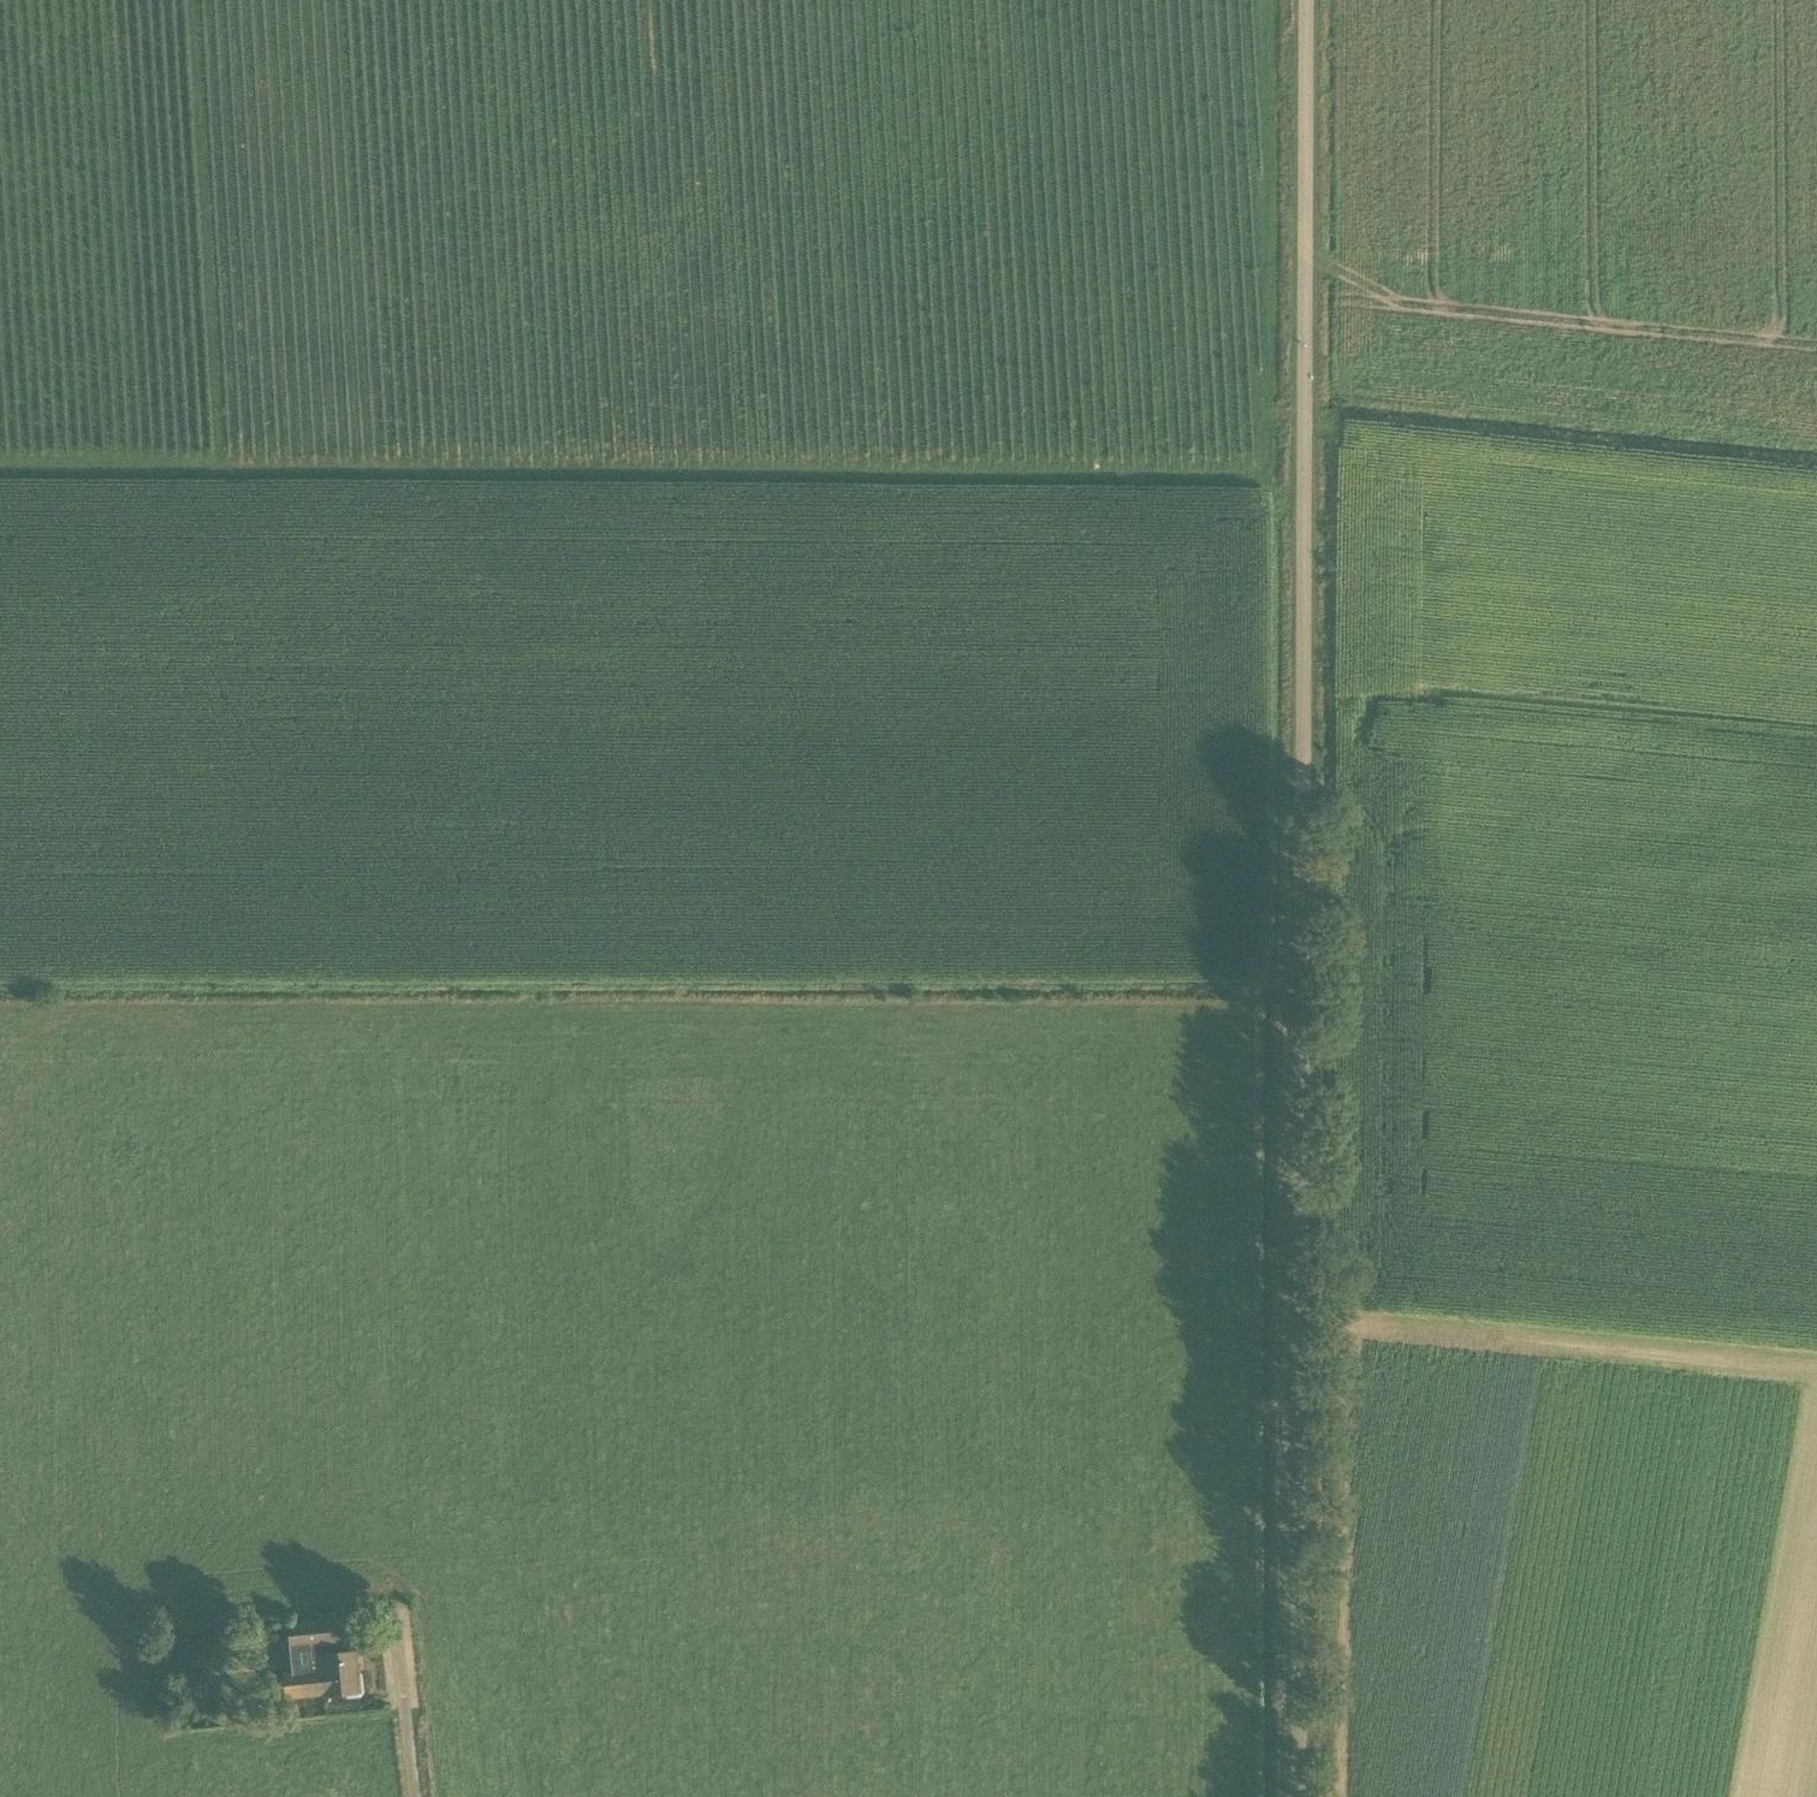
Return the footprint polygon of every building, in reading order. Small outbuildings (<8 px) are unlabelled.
[(324,1692),(324,1696),(343,1694),(348,1698),(360,1696),(363,1691),(361,1674),(357,1671),(355,1652),(334,1654),(333,1642),(334,1642),(332,1623),(288,1626),(290,1644),(309,1643),(312,1672),(285,1675),(287,1696),(324,1692)]
